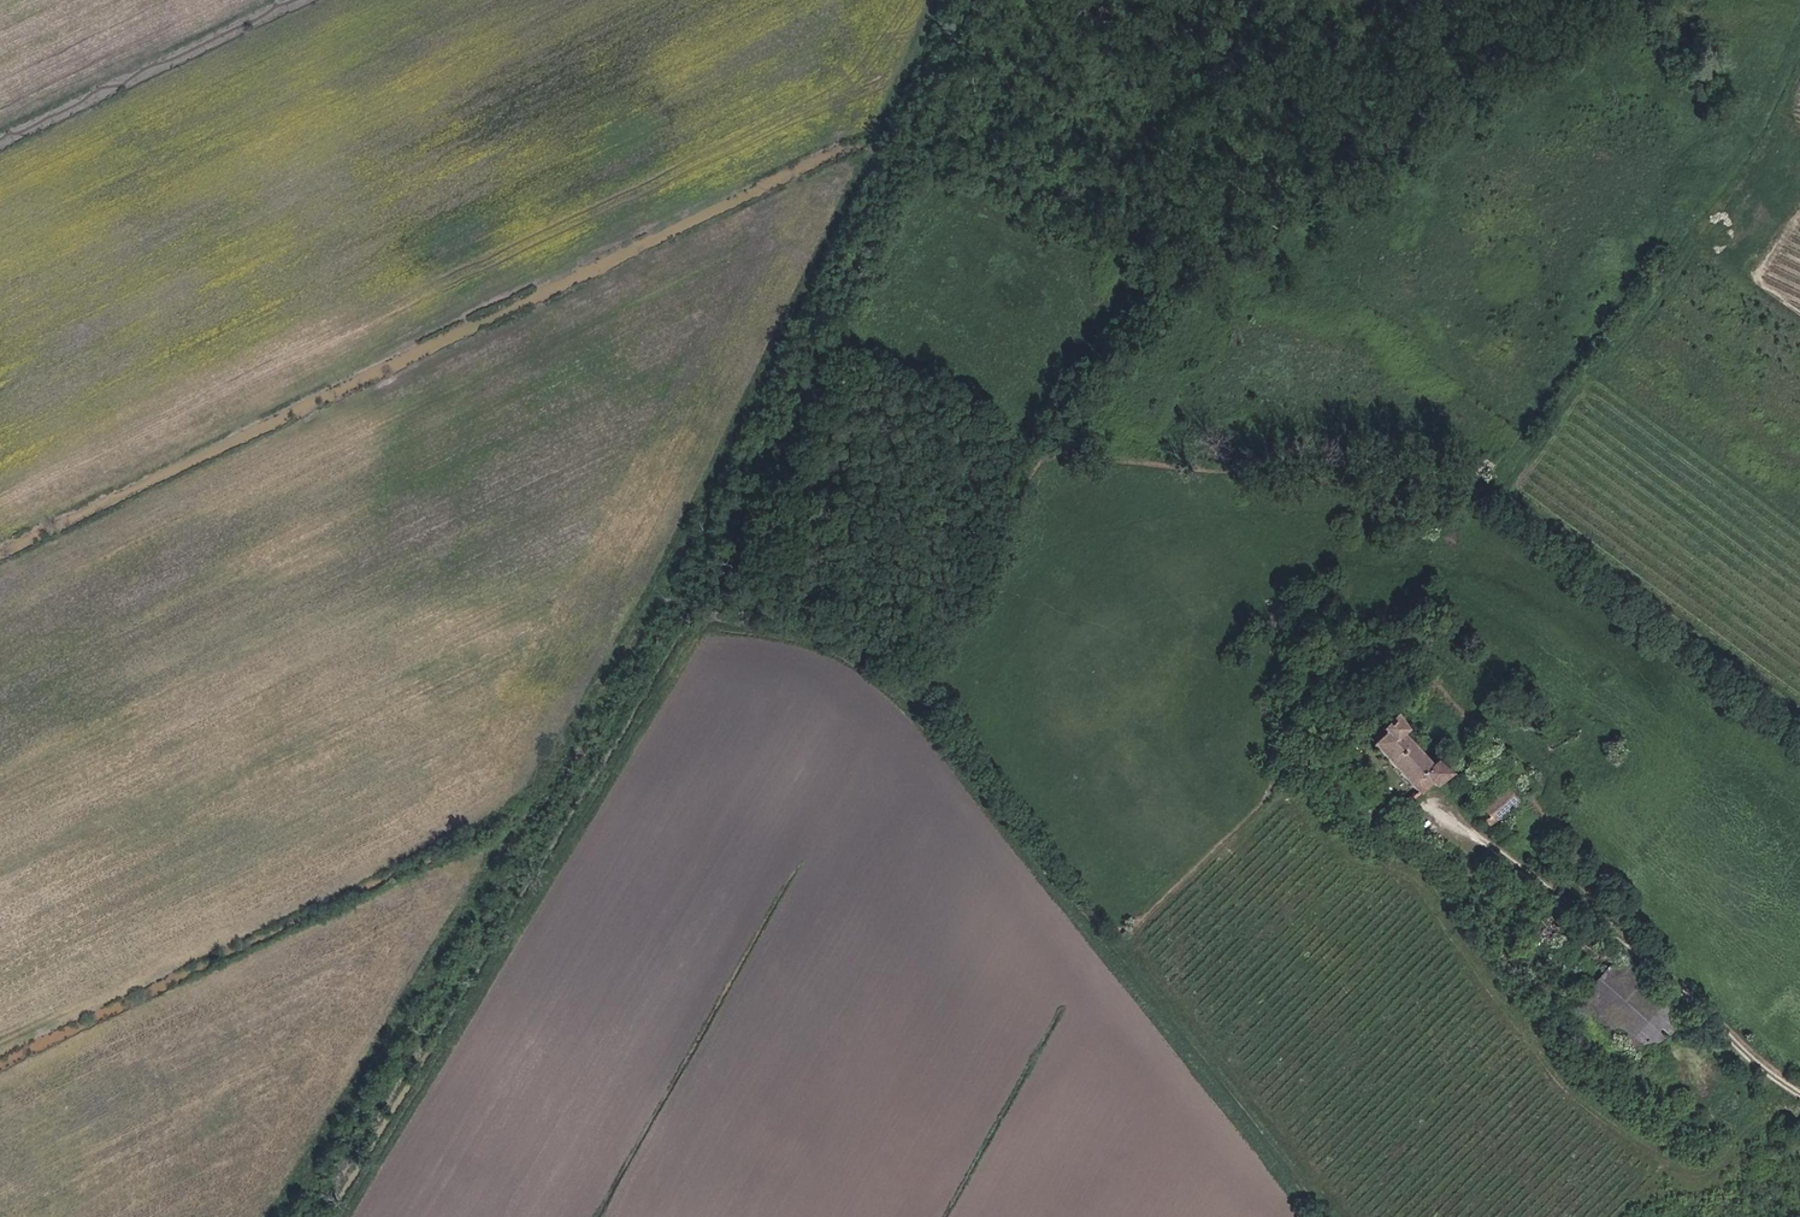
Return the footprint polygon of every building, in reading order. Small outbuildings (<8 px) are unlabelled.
[(1370,738),(1419,784),(1420,785),(1429,775),(1435,779),(1450,765),(1439,753),(1433,759),(1400,729),(1405,724),(1391,710),(1379,722),(1382,725),(1370,738)] [(1482,805),(1490,814),(1491,815),(1538,774),(1513,746),(1498,759),(1505,767),(1481,788),(1490,798),(1482,805)] [(1543,911),(1520,940),(1652,1047),(1676,1016),(1543,911)]
